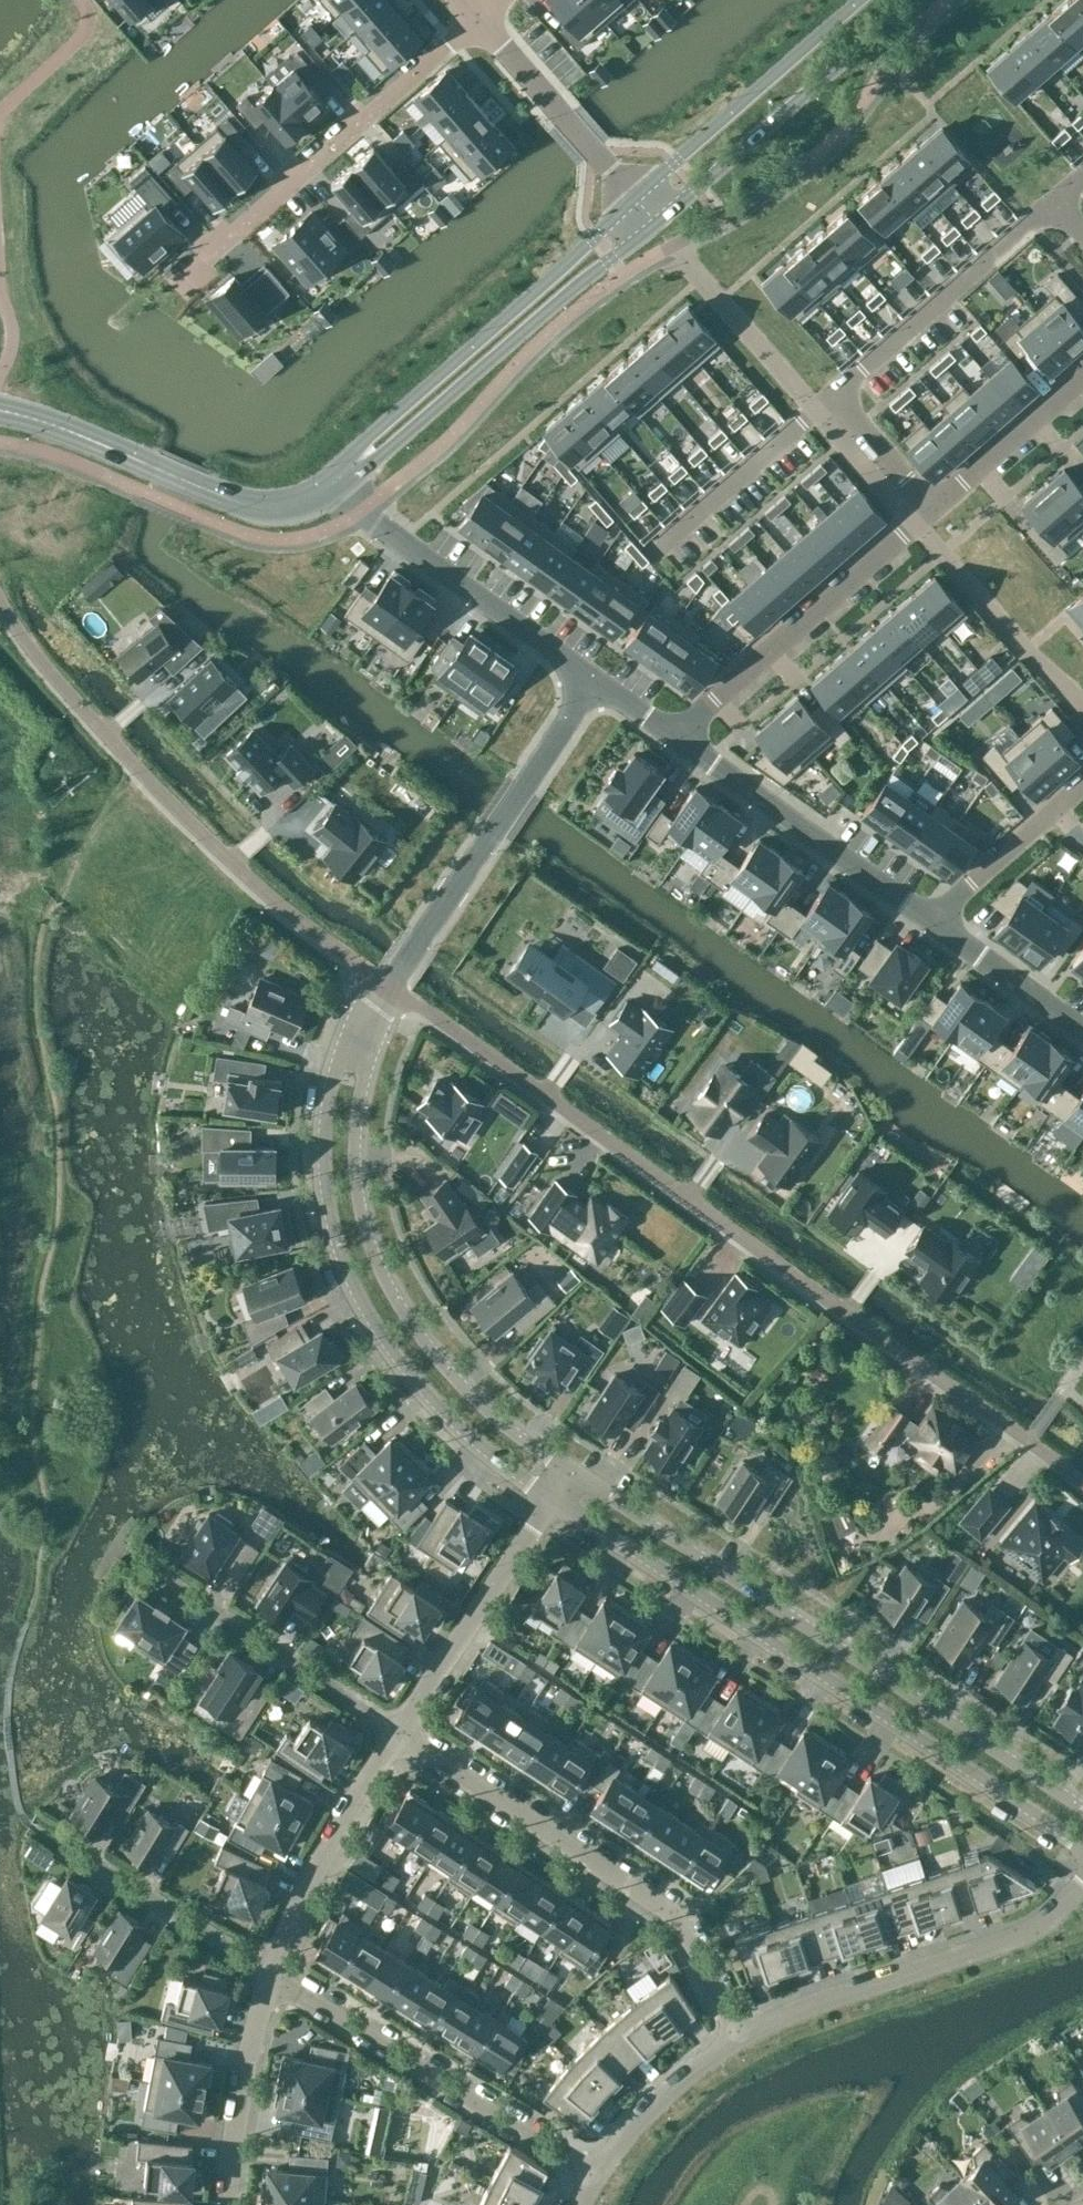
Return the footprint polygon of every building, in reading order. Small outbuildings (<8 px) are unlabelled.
[(129,18),(130,18),(136,25),(157,7),(165,0),(113,0),(129,18)] [(334,16),(342,9),(353,0),(320,0),(334,16)] [(342,9),(357,26),(386,0),(353,0),(342,9)] [(353,29),(368,47),(405,15),(392,0),(386,0),(357,26),(353,29)] [(569,20),(559,29),(576,48),(606,22),(587,0),(552,0),(569,20)] [(606,22),(631,0),(587,0),(606,22)] [(1082,39),(1082,13),(1072,0),(1067,0),(1050,15),(1076,45),(1082,39)] [(1082,13),(1082,0),(1072,0),(1082,13)] [(368,47),(364,51),(382,71),(422,35),(405,15),(368,47)] [(1050,15),(1030,33),(1056,63),(1076,45),(1050,15)] [(311,24),(300,33),(306,40),(317,31),(311,24)] [(317,31),(306,40),(312,46),(322,37),(317,31)] [(1030,33),(1009,50),(1036,80),(1056,63),(1030,33)] [(1036,80),(1009,50),(989,68),(1015,98),(1036,80)] [(293,68),(273,85),(305,122),(326,104),(306,81),(316,72),(298,51),(287,61),(293,68)] [(342,60),(332,69),(338,76),(348,67),(342,60)] [(348,67),(338,76),(344,82),(354,74),(348,67)] [(447,69),(414,98),(430,116),(462,87),(447,69)] [(247,96),(236,105),(254,126),(265,117),(284,140),(305,122),(273,85),(253,103),(247,96)] [(462,87),(430,116),(446,134),(478,105),(462,87)] [(446,134),(438,141),(454,160),(495,124),(478,105),(446,134)] [(1071,122),(1077,129),(1082,124),(1082,112),(1071,122)] [(217,126),(196,144),(235,189),(257,169),(256,168),(255,169),(236,148),(246,139),(228,118),(218,126),(217,126)] [(495,124),(454,160),(470,179),(511,143),(495,124)] [(919,146),(952,184),(973,166),(940,128),(919,146)] [(1065,128),(1051,140),(1057,146),(1071,135),(1065,128)] [(403,130),(392,138),(398,145),(408,136),(403,130)] [(408,136),(398,145),(404,152),(414,143),(408,136)] [(176,163),(166,172),(184,193),(194,184),(213,206),(212,207),(213,208),(235,189),(196,144),(175,162),(176,163)] [(373,146),(352,165),(391,209),(422,182),(405,163),(395,172),(373,146)] [(919,146),(899,164),(932,202),(952,184),(919,146)] [(912,220),(932,202),(899,164),(879,182),(905,211),(912,220)] [(119,226),(106,237),(125,259),(131,255),(140,266),(143,269),(155,258),(154,257),(156,254),(163,247),(167,246),(168,247),(183,234),(164,213),(177,202),(145,165),(129,179),(137,189),(108,214),(119,226)] [(352,165),(331,183),(353,208),(343,217),(360,236),(391,209),(352,165)] [(434,165),(424,174),(430,181),(440,172),(434,165)] [(440,172),(430,181),(436,188),(446,179),(440,172)] [(872,214),(865,220),(878,234),(879,234),(905,211),(879,182),(859,199),(872,214)] [(981,202),(987,208),(1000,197),(994,190),(981,202)] [(961,219),(967,226),(980,214),(974,207),(961,219)] [(859,266),(886,242),(879,234),(878,234),(865,220),(859,225),(846,210),(826,228),(859,266)] [(311,211),(273,244),(307,283),(345,250),(311,211)] [(960,231),(954,225),(941,236),(947,243),(960,231)] [(826,228),(805,246),(839,283),(859,266),(826,228)] [(934,242),(922,253),(928,260),(940,249),(934,242)] [(818,301),(839,283),(805,246),(785,263),(818,301)] [(785,263),(764,282),(797,320),(818,301),(785,263)] [(234,275),(214,292),(223,303),(217,309),(230,324),(237,319),(246,329),(289,292),(267,267),(244,287),(234,275)] [(899,285),(912,274),(906,267),(893,278),(899,285)] [(1035,310),(1071,353),(1082,342),(1082,326),(1074,315),(1082,306),(1082,302),(1057,273),(1045,284),(1053,294),(1035,310)] [(885,297),(879,290),(866,302),(872,309),(885,297)] [(667,324),(699,362),(720,344),(687,307),(667,324)] [(865,314),(859,308),(846,319),(852,326),(865,314)] [(1051,370),(1071,353),(1035,310),(1003,338),(1022,360),(1034,350),(1051,370)] [(667,324),(646,342),(678,380),(699,362),(667,324)] [(976,339),(986,331),(980,324),(970,333),(976,339)] [(826,337),(832,343),(845,332),(839,325),(826,337)] [(658,397),(678,380),(646,342),(626,360),(658,397)] [(945,366),(955,357),(949,351),(939,359),(945,366)] [(1010,358),(989,376),(1015,406),(1036,388),(1010,358)] [(939,359),(929,368),(935,375),(945,366),(939,359)] [(626,360),(605,378),(631,407),(638,415),(658,397),(626,360)] [(995,423),(1015,406),(989,376),(970,393),(963,385),(962,385),(995,423)] [(586,394),(612,424),(631,407),(605,378),(586,394)] [(962,385),(942,403),(949,411),(975,441),(995,423),(962,385)] [(909,386),(899,394),(905,401),(915,392),(909,386)] [(762,393),(749,404),(755,411),(768,399),(762,393)] [(612,424),(586,394),(566,412),(598,450),(619,432),(612,424)] [(895,410),(905,401),(899,394),(889,403),(895,410)] [(975,441),(949,411),(942,403),(941,404),(948,412),(930,428),(923,420),(922,420),(955,458),(975,441)] [(747,417),(741,411),(728,422),(734,429),(747,417)] [(578,468),(598,450),(566,412),(545,430),(578,468)] [(955,458),(922,420),(901,439),(908,447),(934,476),(955,458)] [(727,435),(721,428),(708,440),(714,446),(727,435)] [(545,435),(537,447),(545,452),(552,440),(545,435)] [(701,446),(688,457),(694,464),(707,453),(701,446)] [(560,458),(553,464),(562,474),(569,468),(560,458)] [(687,470),(681,463),(668,475),(674,482),(687,470)] [(816,478),(827,470),(821,463),(811,472),(816,478)] [(569,468),(562,474),(571,484),(577,478),(569,468)] [(1043,486),(1080,528),(1082,526),(1082,488),(1081,489),(1063,469),(1043,486)] [(816,478),(811,472),(801,480),(806,487),(816,478)] [(661,481),(648,492),(654,499),(667,487),(661,481)] [(482,540),(511,499),(486,482),(459,505),(468,512),(459,524),(482,540)] [(1060,545),(1080,528),(1043,486),(1023,503),(1041,524),(1030,534),(1056,564),(1068,553),(1060,545)] [(864,533),(883,517),(857,487),(838,504),(864,533)] [(780,510),(790,501),(785,494),(775,503),(780,510)] [(628,510),(634,516),(647,505),(641,498),(628,510)] [(511,499),(482,540),(503,556),(532,515),(511,499)] [(589,505),(598,515),(604,509),(595,499),(589,505)] [(780,510),(775,503),(764,512),(770,519),(780,510)] [(838,504),(820,519),(846,549),(864,533),(838,504)] [(598,515),(606,525),(613,519),(604,509),(598,515)] [(525,571),(554,530),(532,515),(503,556),(525,571)] [(820,519),(802,535),(828,565),(846,549),(820,519)] [(754,533),(748,526),(738,535),(744,541),(754,533)] [(554,530),(525,571),(547,587),(576,546),(554,530)] [(744,541),(738,535),(728,543),(734,550),(744,541)] [(810,581),(828,565),(802,535),(784,551),(810,581)] [(624,546),(633,556),(640,550),(631,540),(624,546)] [(570,555),(577,546),(576,546),(547,587),(568,602),(597,561),(590,569),(570,555)] [(649,560),(640,550),(633,556),(642,566),(649,560)] [(784,551),(766,567),(792,596),(810,581),(784,551)] [(707,573),(717,565),(711,558),(701,567),(707,573)] [(111,559),(93,575),(104,588),(123,572),(115,563),(111,559)] [(360,559),(344,580),(353,586),(369,565),(360,559)] [(590,617),(619,577),(597,561),(568,602),(590,617)] [(774,612),(792,596),(766,567),(748,582),(774,612)] [(407,585),(410,580),(394,569),(372,600),(360,591),(344,614),(364,628),(376,637),(411,588),(407,585)] [(692,587),(702,578),(696,572),(686,581),(692,587)] [(913,594),(946,632),(967,614),(934,576),(913,594)] [(612,633),(624,617),(630,622),(648,597),(619,577),(590,617),(612,633)] [(743,614),(756,628),(774,612),(748,582),(730,599),(737,607),(743,614)] [(418,586),(415,591),(411,588),(376,637),(408,659),(424,637),(413,628),(435,598),(418,586)] [(716,588),(709,593),(719,604),(725,598),(716,588)] [(1082,618),(1082,593),(1070,604),(1082,618)] [(946,632),(913,594),(893,612),(919,642),(938,625),(945,633),(946,632)] [(648,659),(677,618),(655,602),(648,611),(643,607),(649,598),(648,597),(630,622),(637,627),(625,643),(648,659)] [(157,622),(119,654),(139,679),(164,658),(175,671),(205,642),(165,604),(152,615),(157,622)] [(737,607),(727,616),(733,623),(743,614),(737,607)] [(919,642),(893,612),(873,629),(906,667),(907,667),(900,659),(919,642)] [(669,674),(695,638),(698,633),(677,618),(648,659),(669,674)] [(886,685),(906,667),(873,629),(853,647),(886,685)] [(462,690),(493,646),(472,631),(461,645),(450,638),(430,666),(462,690)] [(669,674),(692,690),(701,678),(705,681),(724,665),(715,659),(718,654),(695,638),(669,674)] [(462,690),(494,713),(515,684),(504,676),(515,662),(493,646),(462,690)] [(833,664),(866,702),(886,685),(853,647),(833,664)] [(990,655),(975,668),(986,680),(987,679),(997,670),(1001,667),(990,655)] [(164,700),(191,729),(235,688),(207,659),(164,700)] [(865,703),(866,702),(833,664),(812,682),(838,712),(858,695),(865,703)] [(975,668),(960,681),(971,693),(977,688),(986,680),(975,668)] [(995,681),(984,691),(994,702),(1005,692),(995,681)] [(984,691),(974,699),(984,710),(994,702),(984,691)] [(813,756),(833,739),(839,746),(851,735),(826,707),(814,717),(796,696),(776,714),(813,756)] [(957,706),(951,699),(941,708),(947,714),(957,706)] [(1020,735),(1057,777),(1076,760),(1059,739),(1070,729),(1051,707),(1020,735)] [(937,723),(947,714),(941,708),(931,716),(937,723)] [(759,765),(783,782),(813,756),(776,714),(756,731),(774,752),(759,765)] [(480,728),(471,740),(479,746),(488,733),(480,728)] [(901,743),(907,749),(917,741),(911,734),(901,743)] [(236,749),(225,759),(238,772),(235,775),(245,785),(248,783),(260,796),(280,777),(292,790),(311,772),(289,749),(277,762),(251,735),(240,745),(239,744),(235,748),(236,749)] [(1018,736),(1000,752),(994,745),(983,755),(983,756),(1007,784),(1019,774),(1037,794),(1057,777),(1020,735),(1018,736)] [(900,760),(907,750),(907,749),(901,743),(892,755),(900,760)] [(925,751),(936,759),(941,752),(930,744),(925,751)] [(603,817),(635,840),(658,808),(643,797),(662,772),(634,752),(623,768),(618,765),(605,783),(614,789),(610,795),(615,799),(603,817)] [(951,759),(941,752),(936,759),(946,767),(951,759)] [(983,784),(988,777),(977,769),(972,776),(983,784)] [(984,785),(992,795),(999,789),(990,779),(984,785)] [(914,788),(913,788),(907,796),(886,781),(863,813),(885,829),(914,788)] [(667,828),(688,842),(719,800),(695,784),(671,818),(661,811),(646,833),(658,841),(667,828)] [(907,844),(936,804),(914,788),(885,829),(907,844)] [(699,871),(712,880),(728,858),(718,851),(742,816),(719,800),(688,842),(687,843),(709,858),(699,871)] [(351,819),(331,804),(311,831),(330,846),(322,857),(353,879),(383,839),(352,817),(351,819)] [(928,860),(957,819),(936,804),(907,844),(928,860)] [(983,850),(952,828),(958,820),(957,819),(928,860),(951,876),(959,864),(964,867),(983,850)] [(611,847),(622,854),(630,843),(620,836),(611,847)] [(737,865),(728,858),(712,880),(724,889),(730,880),(751,895),(782,852),(758,836),(737,865)] [(778,928),(794,906),(784,899),(805,869),(782,852),(751,895),(772,910),(766,919),(778,928)] [(1016,946),(1043,909),(1022,894),(1028,886),(1017,878),(995,897),(1011,909),(995,931),(1016,946)] [(778,928),(790,936),(799,923),(820,938),(851,895),(828,879),(804,913),(794,906),(778,928)] [(817,943),(838,957),(832,967),(843,975),(859,952),(850,946),(874,912),(851,895),(820,938),(817,943)] [(1043,909),(1016,946),(1038,962),(1054,940),(1066,949),(1082,925),(1070,916),(1064,924),(1043,909)] [(859,965),(874,975),(873,977),(899,997),(925,961),(908,948),(906,951),(897,944),(892,950),(878,939),(859,965)] [(548,1000),(562,1010),(574,994),(593,1008),(612,983),(574,955),(564,969),(537,949),(529,961),(527,960),(524,964),(526,965),(517,977),(540,994),(538,998),(539,999),(540,997),(546,1001),(544,1003),(546,1004),(548,1000)] [(1082,971),(1082,949),(1072,964),(1082,971)] [(230,1006),(225,1019),(251,1030),(256,1018),(293,1033),(307,999),(259,979),(245,1012),(230,1006)] [(919,1016),(952,1039),(981,998),(960,983),(947,1001),(935,993),(919,1016)] [(952,1039),(985,1063),(1001,1040),(989,1032),(1003,1013),(981,998),(952,1039)] [(638,1075),(650,1059),(644,1054),(653,1041),(659,1046),(672,1029),(641,1007),(639,1010),(627,1000),(611,1022),(624,1032),(609,1053),(609,1052),(608,1053),(638,1075)] [(1013,1049),(1001,1040),(985,1063),(1018,1087),(1051,1041),(1048,1039),(1050,1037),(1041,1031),(1039,1033),(1030,1026),(1029,1026),(1013,1049)] [(1039,1102),(1051,1111),(1067,1088),(1056,1079),(1072,1056),(1051,1041),(1018,1087),(1019,1088),(1022,1083),(1042,1097),(1039,1102)] [(217,1056),(214,1077),(228,1079),(224,1106),(244,1109),(244,1114),(261,1116),(262,1112),(275,1114),(276,1110),(280,1110),(283,1093),(278,1092),(280,1080),(262,1077),(264,1063),(217,1056)] [(699,1098),(690,1110),(718,1130),(730,1114),(732,1115),(744,1099),(753,1106),(776,1076),(759,1063),(747,1080),(724,1064),(715,1076),(713,1075),(698,1096),(699,1098)] [(436,1080),(418,1105),(429,1113),(427,1116),(458,1137),(482,1103),(451,1081),(447,1087),(436,1080)] [(1079,1096),(1067,1088),(1051,1111),(1082,1134),(1082,1091),(1079,1096)] [(790,1185),(822,1141),(791,1118),(784,1127),(765,1113),(748,1136),(768,1150),(758,1163),(790,1185)] [(203,1126),(202,1147),(222,1148),(221,1177),(224,1177),(227,1181),(236,1182),(239,1177),(273,1178),(274,1147),(249,1146),(250,1129),(203,1126)] [(513,1184),(536,1151),(523,1143),(500,1175),(513,1184)] [(828,1213),(855,1232),(864,1220),(884,1234),(901,1210),(881,1196),(885,1191),(858,1171),(854,1176),(851,1174),(840,1188),(844,1190),(828,1213)] [(467,1243),(468,1242),(476,1254),(498,1239),(490,1228),(480,1212),(474,1216),(464,1202),(461,1204),(445,1180),(423,1195),(439,1219),(427,1227),(433,1237),(431,1239),(444,1260),(460,1249),(458,1246),(465,1241),(467,1243)] [(576,1195),(555,1180),(529,1216),(561,1238),(565,1232),(600,1257),(628,1218),(607,1203),(606,1205),(591,1194),(585,1203),(575,1196),(576,1195)] [(281,1223),(278,1206),(251,1212),(249,1198),(204,1202),(209,1228),(232,1224),(238,1251),(259,1247),(260,1251),(290,1245),(285,1222),(281,1223)] [(924,1287),(943,1300),(945,1297),(948,1299),(978,1259),(949,1238),(947,1241),(924,1224),(905,1249),(929,1266),(920,1279),(926,1284),(924,1287)] [(256,1317),(244,1322),(251,1341),(286,1321),(281,1308),(305,1299),(298,1283),(301,1282),(296,1268),(293,1269),(291,1266),(243,1284),(256,1317)] [(496,1333),(518,1314),(527,1324),(554,1302),(538,1282),(528,1291),(512,1272),(472,1305),(496,1333)] [(714,1302),(702,1319),(726,1337),(727,1335),(741,1344),(773,1301),(735,1273),(720,1294),(722,1296),(717,1303),(714,1302)] [(683,1279),(662,1307),(684,1323),(705,1295),(683,1279)] [(628,1345),(640,1331),(628,1320),(616,1334),(628,1345)] [(280,1356),(295,1382),(337,1357),(335,1354),(339,1352),(332,1340),(328,1342),(321,1330),(304,1340),(296,1327),(266,1345),(274,1360),(280,1356)] [(535,1376),(547,1384),(549,1380),(560,1388),(574,1368),(584,1375),(602,1350),(581,1335),(573,1346),(551,1330),(544,1340),(541,1337),(529,1354),(533,1356),(527,1365),(538,1373),(535,1376)] [(664,1373),(676,1358),(662,1347),(650,1362),(664,1373)] [(684,1363),(664,1392),(681,1403),(701,1374),(684,1363)] [(639,1390),(614,1373),(588,1413),(614,1430),(624,1415),(635,1422),(657,1389),(645,1381),(639,1390)] [(357,1385),(355,1382),(334,1399),(325,1387),(305,1403),(314,1414),(313,1415),(331,1440),(342,1432),(345,1435),(355,1427),(353,1423),(374,1407),(365,1395),(368,1393),(360,1382),(357,1385)] [(912,1436),(910,1440),(923,1449),(915,1460),(934,1474),(942,1463),(954,1472),(978,1438),(934,1407),(921,1427),(909,1418),(910,1416),(892,1403),(866,1441),(884,1454),(903,1430),(912,1436)] [(651,1430),(655,1432),(644,1449),(672,1468),(681,1453),(685,1455),(694,1442),(690,1439),(700,1425),(672,1406),(663,1419),(659,1416),(651,1430)] [(371,1497),(414,1454),(398,1438),(394,1442),(391,1439),(377,1452),(365,1440),(339,1464),(371,1497)] [(430,1470),(414,1454),(371,1497),(403,1529),(428,1504),(415,1492),(429,1478),(426,1475),(430,1470)] [(724,1486),(717,1497),(728,1505),(726,1508),(739,1517),(741,1513),(747,1517),(754,1505),(765,1513),(789,1476),(767,1461),(760,1472),(741,1460),(735,1469),(732,1467),(721,1484),(724,1486)] [(470,1544),(480,1551),(494,1531),(483,1524),(485,1522),(483,1521),(488,1514),(475,1505),(470,1513),(460,1506),(459,1508),(445,1499),(416,1544),(454,1569),(470,1544)] [(1000,1543),(1042,1579),(1063,1553),(1070,1559),(1082,1544),(1082,1540),(1035,1501),(1000,1543)] [(971,1507),(960,1521),(981,1538),(992,1525),(971,1507)] [(217,1512),(214,1516),(208,1513),(203,1521),(199,1519),(189,1534),(193,1537),(182,1554),(210,1572),(217,1561),(239,1575),(257,1550),(234,1535),(237,1531),(229,1526),(232,1522),(217,1512)] [(264,1532),(271,1536),(282,1519),(275,1514),(264,1532)] [(307,1617),(323,1593),(309,1584),(311,1580),(306,1577),(309,1572),(293,1561),(290,1566),(285,1563),(258,1603),(284,1621),(293,1608),(307,1617)] [(335,1574),(346,1581),(355,1568),(344,1561),(335,1574)] [(550,1631),(562,1639),(578,1615),(566,1608),(581,1586),(571,1579),(576,1572),(563,1563),(559,1571),(557,1570),(555,1572),(545,1565),(532,1585),(542,1592),(532,1608),(555,1623),(550,1631)] [(888,1609),(888,1610),(898,1616),(907,1622),(919,1603),(930,1610),(947,1584),(935,1576),(931,1581),(923,1576),(924,1576),(914,1569),(914,1570),(905,1564),(897,1576),(889,1570),(874,1592),(883,1598),(879,1603),(888,1609)] [(436,1602),(441,1595),(441,1594),(421,1581),(416,1589),(391,1573),(366,1611),(411,1640),(420,1627),(422,1628),(428,1618),(436,1623),(444,1610),(437,1605),(438,1604),(436,1602)] [(327,1595),(344,1610),(355,1598),(338,1582),(327,1595)] [(177,1633),(182,1625),(166,1614),(168,1611),(156,1603),(154,1607),(138,1596),(131,1607),(126,1604),(116,1618),(121,1621),(119,1624),(145,1641),(141,1647),(178,1671),(196,1645),(177,1633)] [(562,1639),(596,1661),(629,1610),(611,1598),(608,1603),(603,1600),(589,1622),(578,1615),(562,1639)] [(941,1623),(944,1626),(935,1640),(966,1661),(983,1635),(994,1642),(1011,1616),(991,1603),(984,1614),(962,1599),(952,1614),(949,1611),(941,1623)] [(596,1661),(629,1682),(644,1659),(633,1651),(647,1629),(643,1627),(647,1622),(629,1610),(596,1661)] [(403,1674),(395,1669),(402,1659),(400,1658),(409,1644),(364,1614),(339,1652),(363,1669),(358,1677),(379,1690),(384,1682),(386,1683),(387,1682),(394,1686),(403,1674)] [(518,1675),(526,1664),(527,1663),(490,1639),(481,1653),(518,1676),(518,1675)] [(1006,1687),(1015,1693),(1025,1699),(1043,1672),(1054,1680),(1070,1654),(1058,1646),(1051,1657),(1042,1652),(1042,1651),(1033,1645),(1033,1646),(1023,1639),(997,1680),(1006,1687)] [(662,1704),(695,1654),(677,1642),(674,1647),(670,1644),(656,1666),(644,1659),(629,1682),(662,1704)] [(529,1655),(548,1668),(554,1658),(536,1646),(529,1655)] [(269,1693),(253,1683),(249,1680),(256,1669),(229,1651),(218,1668),(211,1664),(198,1685),(205,1689),(200,1696),(231,1716),(224,1727),(240,1737),(269,1693)] [(713,1666),(695,1654),(662,1704),(685,1719),(696,1726),(711,1703),(700,1695),(714,1673),(710,1670),(713,1666)] [(526,1664),(518,1675),(528,1682),(536,1670),(526,1664)] [(260,1671),(256,1669),(249,1680),(253,1683),(260,1671)] [(454,1722),(477,1737),(506,1693),(483,1677),(477,1686),(469,1681),(456,1702),(464,1707),(454,1722)] [(1058,1726),(1077,1739),(1080,1735),(1082,1737),(1082,1682),(1080,1680),(1077,1686),(1073,1684),(1058,1706),(1062,1708),(1055,1719),(1060,1722),(1058,1726)] [(552,1698),(562,1704),(570,1692),(560,1686),(552,1698)] [(729,1748),(762,1698),(744,1686),(741,1691),(737,1688),(722,1710),(711,1703),(696,1726),(729,1748)] [(570,1692),(562,1704),(573,1711),(580,1699),(570,1692)] [(506,1693),(477,1737),(499,1752),(529,1707),(528,1707),(522,1715),(501,1702),(507,1693),(506,1693)] [(780,1709),(762,1698),(729,1748),(762,1770),(778,1746),(766,1739),(781,1717),(777,1714),(780,1709)] [(551,1722),(529,1707),(499,1752),(521,1766),(551,1722)] [(353,1749),(346,1744),(347,1743),(345,1741),(352,1731),(332,1718),(325,1728),(310,1717),(294,1740),(286,1734),(275,1749),(320,1779),(329,1765),(331,1767),(338,1757),(345,1762),(353,1749)] [(685,1719),(671,1740),(682,1747),(696,1726),(685,1719)] [(551,1722),(521,1766),(544,1781),(573,1736),(572,1736),(566,1745),(546,1731),(552,1722),(551,1722)] [(778,1746),(762,1770),(775,1778),(780,1769),(800,1782),(829,1741),(811,1730),(807,1734),(803,1732),(789,1754),(778,1746)] [(608,1759),(573,1736),(544,1781),(567,1796),(580,1776),(592,1783),(608,1759)] [(847,1753),(829,1741),(800,1782),(795,1791),(829,1814),(844,1790),(833,1782),(848,1761),(844,1758),(847,1753)] [(643,1758),(653,1764),(661,1752),(651,1746),(643,1758)] [(661,1752),(653,1764),(664,1771),(671,1759),(661,1752)] [(589,1811),(612,1826),(636,1791),(614,1776),(620,1767),(608,1759),(592,1783),(603,1790),(589,1811)] [(275,1760),(253,1799),(302,1826),(313,1807),(311,1806),(314,1801),(297,1792),(306,1777),(275,1760)] [(115,1788),(96,1777),(72,1814),(99,1831),(118,1801),(129,1808),(144,1783),(125,1772),(115,1788)] [(856,1797),(844,1790),(829,1814),(864,1837),(880,1814),(890,1820),(903,1800),(893,1793),(894,1791),(892,1790),(897,1783),(884,1774),(880,1782),(870,1775),(856,1797)] [(698,1793),(706,1781),(695,1775),(688,1787),(698,1793)] [(716,1788),(706,1781),(698,1793),(708,1800),(716,1788)] [(405,1838),(428,1802),(409,1790),(399,1805),(392,1800),(378,1820),(405,1838)] [(612,1826),(635,1841),(658,1805),(636,1791),(612,1826)] [(738,1802),(728,1796),(718,1811),(728,1817),(738,1802)] [(302,1826),(253,1799),(231,1839),(262,1856),(270,1840),(287,1850),(290,1845),(291,1846),(302,1826)] [(452,1818),(428,1802),(405,1838),(429,1853),(452,1818)] [(658,1805),(635,1841),(657,1855),(681,1820),(658,1805)] [(741,1805),(737,1811),(745,1816),(749,1809),(741,1805)] [(173,1824),(149,1810),(125,1848),(150,1863),(161,1846),(172,1853),(187,1829),(175,1821),(173,1824)] [(476,1833),(452,1818),(429,1853),(453,1869),(476,1833)] [(695,1829),(681,1820),(657,1855),(679,1870),(709,1825),(701,1820),(695,1829)] [(743,1848),(709,1825),(679,1870),(702,1885),(716,1865),(727,1872),(743,1848)] [(476,1833),(453,1869),(447,1878),(471,1894),(477,1885),(500,1849),(476,1833)] [(269,1897),(261,1893),(266,1883),(264,1882),(271,1867),(222,1844),(214,1861),(224,1865),(213,1890),(230,1898),(225,1909),(247,1919),(252,1908),(254,1909),(255,1907),(263,1911),(269,1897)] [(500,1849),(477,1885),(497,1898),(521,1863),(500,1849)] [(358,1850),(357,1851),(349,1864),(374,1879),(382,1865),(358,1850)] [(988,1853),(963,1861),(975,1899),(993,1893),(994,1897),(1035,1884),(1035,1883),(988,1853)] [(914,1857),(840,1882),(844,1894),(918,1868),(914,1857)] [(405,1881),(413,1888),(421,1878),(429,1884),(438,1874),(422,1861),(405,1881)] [(925,1874),(939,1916),(959,1909),(958,1905),(975,1899),(963,1861),(925,1874)] [(516,1923),(521,1914),(545,1878),(521,1863),(497,1898),(491,1907),(516,1923)] [(347,1869),(340,1881),(362,1895),(370,1883),(347,1869)] [(400,1877),(389,1871),(382,1883),(392,1889),(400,1877)] [(925,1874),(887,1886),(900,1924),(917,1919),(918,1922),(939,1916),(925,1874)] [(44,1914),(69,1930),(63,1940),(75,1948),(90,1924),(78,1917),(93,1893),(91,1892),(90,1887),(84,1883),(79,1884),(67,1877),(44,1914)] [(566,1892),(545,1878),(521,1914),(543,1928),(566,1892)] [(849,1899),(863,1941),(883,1934),(882,1930),(900,1924),(887,1886),(849,1899)] [(587,1906),(566,1892),(543,1928),(564,1942),(587,1906)] [(427,1911),(435,1899),(424,1893),(417,1905),(427,1911)] [(386,1894),(379,1906),(389,1912),(397,1900),(386,1894)] [(445,1905),(435,1899),(427,1911),(437,1917),(445,1905)] [(843,1947),(863,1941),(849,1899),(811,1911),(824,1949),(841,1944),(843,1947)] [(587,1906),(564,1942),(558,1951),(595,1975),(611,1951),(598,1943),(611,1922),(587,1906)] [(125,1981),(146,1948),(135,1940),(144,1924),(120,1910),(95,1950),(118,1964),(112,1973),(125,1981)] [(388,1932),(404,1940),(415,1919),(399,1910),(388,1932)] [(315,1956),(338,1970),(362,1935),(367,1926),(343,1911),(338,1920),(329,1915),(317,1935),(325,1940),(315,1956)] [(774,1924),(787,1966),(808,1959),(806,1955),(824,1949),(811,1911),(774,1924)] [(414,1928),(424,1934),(432,1922),(422,1916),(414,1928)] [(462,1933),(472,1939),(480,1927),(470,1921),(462,1933)] [(432,1922),(424,1934),(434,1940),(442,1928),(432,1922)] [(767,1972),(787,1966),(774,1924),(735,1937),(747,1975),(766,1969),(767,1972)] [(480,1927),(472,1939),(482,1945),(490,1934),(480,1927)] [(362,1935),(338,1970),(360,1985),(383,1948),(362,1935)] [(459,1956),(469,1962),(477,1950),(467,1944),(459,1956)] [(360,1985),(383,1999),(406,1963),(383,1948),(360,1985)] [(507,1961),(517,1968),(525,1955),(515,1949),(507,1961)] [(477,1950),(469,1962),(480,1969),(487,1956),(477,1950)] [(525,1955),(517,1968),(528,1974),(536,1962),(525,1955)] [(406,1963),(383,1999),(406,2013),(428,1977),(406,1963)] [(558,1976),(547,1969),(540,1981),(550,1988),(558,1976)] [(217,2016),(219,2016),(219,2014),(228,2017),(232,2002),(224,1999),(227,1988),(224,1988),(228,1976),(204,1970),(201,1981),(182,1977),(175,2003),(165,2000),(161,2017),(213,2032),(217,2016)] [(504,1984),(514,1990),(522,1978),(512,1972),(504,1984)] [(671,1974),(634,2000),(662,2035),(679,2022),(677,2019),(693,2007),(671,1974)] [(443,1986),(428,1977),(406,2013),(429,2027),(452,1991),(458,1982),(449,1977),(443,1986)] [(532,1984),(522,1978),(514,1990),(525,1996),(532,1984)] [(429,2027),(451,2041),(474,2005),(452,1991),(429,2027)] [(601,2028),(629,2058),(643,2045),(646,2048),(662,2035),(634,2000),(601,2028)] [(474,2005),(451,2041),(474,2055),(495,2018),(474,2005)] [(501,2009),(495,2018),(474,2055),(497,2070),(507,2054),(515,2059),(528,2039),(504,2024),(510,2015),(501,2009)] [(1057,2027),(1065,2040),(1082,2031),(1075,2018),(1057,2027)] [(616,2071),(629,2058),(601,2028),(571,2060),(604,2089),(619,2074),(616,2071)] [(149,2081),(203,2090),(204,2082),(210,2083),(214,2064),(182,2058),(185,2041),(157,2036),(149,2081)] [(281,2060),(276,2084),(340,2095),(349,2051),(317,2044),(314,2061),(288,2056),(287,2061),(281,2060)] [(378,2062),(360,2051),(354,2061),(371,2072),(378,2062)] [(590,2105),(604,2089),(571,2060),(542,2094),(574,2118),(587,2103),(590,2105)] [(1044,2110),(1070,2146),(1082,2137),(1082,2096),(1070,2078),(1057,2088),(1058,2100),(1044,2110)] [(202,2098),(203,2090),(149,2081),(141,2125),(169,2130),(172,2112),(204,2118),(207,2099),(202,2098)] [(340,2095),(276,2084),(271,2108),(277,2109),(276,2114),(302,2120),(299,2132),(330,2139),(340,2095)] [(1070,2146),(1044,2110),(1031,2119),(1020,2114),(1006,2124),(1031,2160),(1042,2153),(1047,2160),(1047,2161),(1047,2162),(1070,2146)] [(461,2116),(455,2127),(465,2133),(472,2123),(461,2116)] [(147,2158),(147,2160),(144,2185),(189,2190),(190,2188),(199,2189),(200,2173),(191,2172),(192,2161),(190,2161),(192,2144),(138,2139),(136,2157),(147,2158)] [(963,2176),(990,2204),(1001,2204),(1015,2192),(1014,2191),(1013,2191),(1005,2183),(1014,2173),(984,2141),(972,2153),(975,2165),(963,2176)] [(488,2182),(529,2201),(539,2182),(535,2181),(543,2165),(509,2144),(488,2182)] [(260,2196),(324,2201),(328,2157),(296,2154),(295,2171),(268,2169),(268,2174),(262,2173),(260,2196)] [(400,2200),(414,2204),(424,2160),(410,2157),(400,2200)] [(963,2176),(950,2188),(939,2184),(927,2196),(936,2204),(990,2204),(963,2176)] [(477,2204),(527,2204),(529,2201),(488,2182),(477,2204)] [(452,2204),(453,2204),(466,2204),(469,2193),(456,2190),(452,2204)] [(324,2201),(260,2196),(260,2204),(324,2204),(324,2201)] [(186,2200),(132,2197),(132,2204),(186,2204),(186,2200)]
